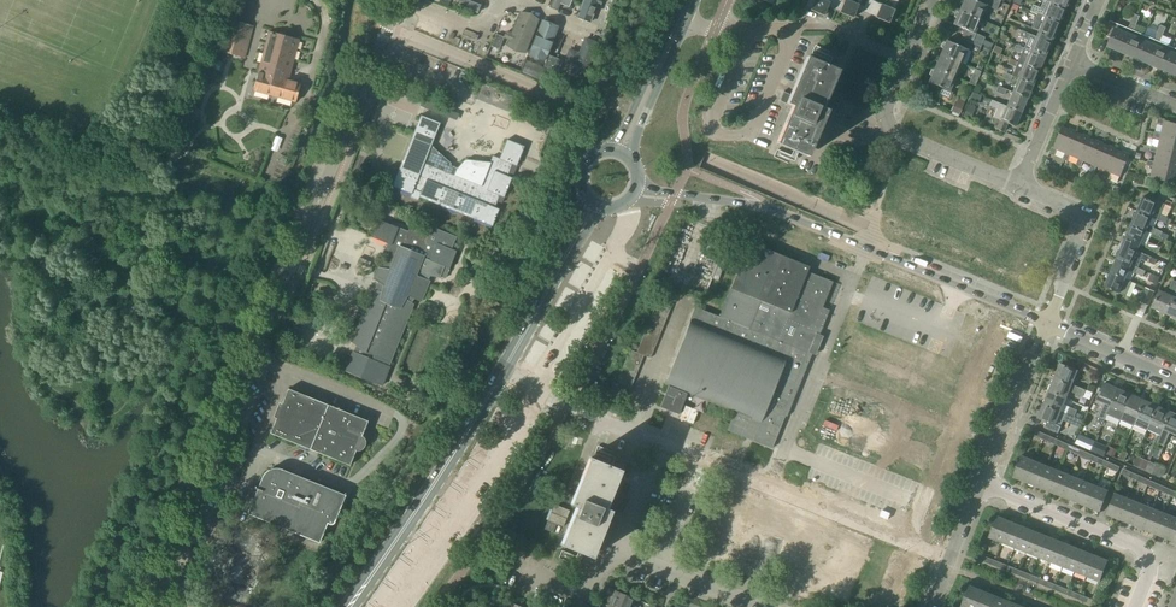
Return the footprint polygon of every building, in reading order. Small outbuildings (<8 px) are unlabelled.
[(481,6),(468,0),(460,0),(458,4),(478,13),(481,6)] [(558,10),(561,4),(569,7),(572,0),(553,0),(550,7),(558,10)] [(598,0),(581,0),(577,11),(592,17),(598,0)] [(805,8),(825,16),(830,3),(836,6),(839,0),(808,0),(805,8)] [(836,6),(834,10),(854,19),(859,6),(865,8),(866,8),(869,0),(851,0),(850,1),(848,0),(839,0),(836,6)] [(865,8),(863,12),(890,23),(900,0),(890,0),(886,6),(872,0),(869,0),(866,8),(865,8)] [(975,0),(964,0),(960,10),(981,19),(987,5),(997,9),(1000,3),(994,0),(977,0),(977,1),(975,0)] [(1030,11),(1038,14),(1045,17),(1046,16),(1061,23),(1067,9),(1046,0),(1044,0),(1043,0),(1040,8),(1033,5),(1030,11)] [(1067,9),(1071,0),(1046,0),(1067,9)] [(954,24),(965,29),(962,36),(982,44),(985,38),(975,34),(981,19),(960,10),(954,24)] [(504,39),(505,39),(508,40),(506,46),(526,54),(540,19),(519,11),(511,33),(507,31),(504,39)] [(1141,16),(1136,13),(1132,21),(1138,23),(1141,16)] [(1038,14),(1032,28),(1039,31),(1044,34),(1046,36),(1045,40),(1053,43),(1055,38),(1061,23),(1046,16),(1045,17),(1038,14)] [(219,51),(244,58),(253,27),(228,20),(219,51)] [(559,27),(542,20),(528,56),(545,63),(559,27)] [(1129,28),(1111,20),(1105,34),(1112,38),(1109,45),(1122,51),(1132,29),(1129,28)] [(1138,23),(1132,21),(1129,28),(1132,29),(1135,30),(1138,23)] [(1166,27),(1161,25),(1158,32),(1163,34),(1166,27)] [(1135,56),(1145,35),(1135,31),(1135,30),(1132,29),(1122,51),(1135,56)] [(1022,30),(1020,36),(1028,40),(1024,48),(1031,50),(1045,56),(1047,57),(1053,43),(1045,40),(1046,36),(1044,34),(1039,31),(1039,32),(1037,36),(1022,30)] [(300,39),(270,31),(254,90),(297,102),(301,85),(288,81),(300,39)] [(1163,34),(1158,32),(1155,39),(1158,40),(1160,41),(1163,34)] [(492,46),(499,48),(504,37),(496,34),(492,46)] [(1155,39),(1145,35),(1135,56),(1149,62),(1158,40),(1155,39)] [(580,84),(584,73),(580,71),(591,41),(583,38),(579,48),(573,45),(566,63),(563,62),(558,75),(580,84)] [(958,45),(947,40),(941,54),(962,64),(969,50),(978,54),(981,47),(961,38),(958,45)] [(1162,67),(1171,47),(1160,42),(1160,41),(1158,40),(1149,62),(1162,67)] [(1016,45),(1014,50),(1021,53),(1018,61),(1025,64),(1041,71),(1047,57),(1045,56),(1031,50),(1024,48),(1016,45)] [(1171,47),(1162,67),(1175,73),(1175,70),(1175,49),(1171,47)] [(935,68),(956,78),(962,64),(941,54),(935,68)] [(549,55),(545,66),(550,69),(559,72),(563,61),(549,55)] [(794,107),(786,125),(778,144),(805,156),(825,109),(820,106),(835,69),(809,58),(793,95),(784,91),(780,101),(794,107)] [(1010,58),(1008,64),(1015,67),(1012,75),(1019,78),(1035,85),(1041,71),(1025,64),(1018,61),(1010,58)] [(526,60),(520,73),(545,83),(547,78),(550,70),(526,60)] [(929,82),(940,87),(938,93),(950,99),(953,92),(951,91),(956,78),(935,68),(929,82)] [(976,86),(982,72),(975,69),(969,83),(976,86)] [(1000,70),(998,76),(1010,82),(1012,76),(1019,79),(1013,92),(1029,99),(1035,85),(1019,78),(1012,75),(1000,70)] [(998,86),(996,92),(1004,95),(1006,90),(998,86)] [(1011,98),(1007,105),(1023,112),(1029,99),(1013,92),(1011,98)] [(961,113),(966,101),(959,98),(953,110),(961,113)] [(452,112),(423,100),(421,106),(450,118),(452,112)] [(992,100),(990,106),(996,108),(998,109),(1001,103),(992,100)] [(996,108),(993,117),(1017,127),(1023,112),(1007,105),(1001,103),(998,109),(996,108)] [(421,116),(393,187),(412,195),(411,197),(419,200),(420,198),(493,227),(500,210),(496,208),(500,196),(505,198),(512,178),(508,177),(513,165),(517,167),(525,147),(508,140),(500,159),(493,156),(491,163),(469,160),(468,160),(467,160),(466,161),(465,161),(464,162),(458,169),(451,166),(451,164),(432,146),(441,124),(421,116)] [(1165,125),(1162,134),(1175,138),(1175,123),(1166,121),(1166,120),(1160,118),(1159,123),(1165,125)] [(1005,133),(1009,124),(1001,121),(997,129),(1005,133)] [(1055,148),(1053,147),(1050,154),(1056,156),(1058,150),(1066,153),(1076,132),(1064,127),(1055,148)] [(1066,153),(1064,159),(1069,162),(1072,156),(1080,159),(1089,138),(1076,132),(1066,153)] [(1161,139),(1159,147),(1175,152),(1175,138),(1162,134),(1156,133),(1155,137),(1161,139)] [(1089,138),(1080,159),(1077,165),(1082,167),(1085,161),(1094,165),(1103,144),(1089,138)] [(1103,144),(1094,165),(1091,171),(1096,173),(1098,167),(1107,171),(1116,149),(1103,144)] [(1158,153),(1155,161),(1175,167),(1175,152),(1159,147),(1153,146),(1152,151),(1158,153)] [(1116,149),(1107,171),(1104,177),(1109,179),(1112,173),(1122,177),(1131,156),(1116,149)] [(1154,167),(1151,178),(1174,183),(1175,174),(1175,167),(1155,161),(1155,162),(1150,160),(1148,165),(1154,167)] [(1137,212),(1153,218),(1153,217),(1167,223),(1169,218),(1161,214),(1166,204),(1159,201),(1158,203),(1144,197),(1137,212)] [(1132,225),(1147,231),(1152,234),(1160,237),(1163,231),(1150,226),(1153,218),(1137,212),(1132,225)] [(352,352),(345,370),(382,385),(389,366),(388,366),(412,304),(409,302),(412,296),(421,300),(428,281),(430,278),(446,280),(449,270),(457,251),(458,247),(454,244),(457,238),(431,228),(429,232),(413,225),(409,232),(406,231),(379,220),(372,237),(388,243),(385,250),(390,252),(383,269),(379,269),(375,279),(380,282),(376,292),(373,291),(353,341),(360,346),(355,353),(352,352)] [(1133,248),(1139,251),(1140,248),(1141,245),(1159,253),(1161,248),(1149,242),(1152,234),(1147,231),(1132,225),(1125,239),(1132,241),(1130,245),(1133,246),(1133,248)] [(1124,241),(1123,244),(1117,258),(1132,265),(1136,257),(1149,263),(1152,257),(1138,251),(1139,251),(1133,248),(1133,246),(1130,245),(1132,241),(1125,239),(1124,241)] [(664,384),(669,386),(688,393),(734,412),(727,430),(772,448),(785,416),(786,416),(812,354),(750,328),(761,300),(757,298),(775,252),(750,242),(743,258),(719,316),(696,306),(689,322),(690,322),(666,381),(666,380),(664,384)] [(757,298),(761,300),(750,328),(812,354),(830,310),(823,307),(834,282),(808,271),(810,267),(810,266),(775,252),(757,298)] [(360,258),(358,263),(369,268),(371,262),(360,258)] [(1132,265),(1117,258),(1111,272),(1126,279),(1132,265)] [(1146,271),(1137,267),(1135,273),(1143,276),(1146,271)] [(1111,272),(1105,286),(1126,296),(1132,281),(1126,279),(1111,272)] [(479,308),(488,293),(478,287),(469,303),(479,308)] [(1147,288),(1141,303),(1149,305),(1154,291),(1147,288)] [(1161,290),(1153,307),(1166,313),(1174,296),(1161,290)] [(1166,313),(1175,318),(1175,291),(1174,296),(1166,313)] [(670,304),(659,299),(656,305),(667,310),(670,311),(673,305),(670,304)] [(664,316),(667,318),(670,311),(667,310),(656,305),(653,312),(664,316)] [(661,323),(664,324),(667,318),(664,316),(653,312),(651,318),(661,323)] [(659,329),(662,331),(664,324),(661,323),(651,318),(648,325),(659,329)] [(656,336),(659,337),(662,331),(659,329),(648,325),(645,332),(656,336)] [(653,342),(656,344),(659,337),(656,336),(645,332),(643,338),(653,342)] [(645,347),(654,350),(656,344),(653,342),(643,338),(640,344),(645,347)] [(640,344),(637,352),(642,354),(645,355),(651,357),(654,350),(645,347),(640,344)] [(637,352),(631,349),(628,356),(639,361),(642,362),(645,355),(642,354),(637,352)] [(636,367),(639,368),(642,362),(639,361),(628,356),(625,362),(636,367)] [(633,373),(637,374),(639,368),(636,367),(625,362),(623,368),(633,373)] [(1078,370),(1060,363),(1054,378),(1072,385),(1078,370)] [(630,379),(634,381),(637,374),(633,373),(623,368),(620,375),(630,379)] [(620,375),(617,382),(627,386),(628,387),(631,388),(634,381),(630,379),(620,375)] [(1099,379),(1091,376),(1088,383),(1096,386),(1099,379)] [(1072,385),(1054,378),(1049,391),(1067,399),(1070,391),(1083,397),(1084,395),(1091,398),(1093,393),(1072,385)] [(617,382),(613,381),(610,388),(625,394),(627,389),(628,387),(627,386),(617,382)] [(1105,382),(1097,399),(1104,402),(1098,416),(1105,419),(1107,413),(1109,411),(1119,388),(1105,382)] [(669,386),(660,407),(679,415),(688,393),(669,386)] [(288,388),(270,433),(310,449),(328,404),(288,388)] [(608,394),(615,397),(622,400),(625,394),(610,388),(608,394)] [(1109,411),(1107,413),(1120,419),(1132,393),(1126,391),(1126,392),(1119,388),(1109,411)] [(1061,411),(1067,414),(1075,417),(1078,410),(1070,407),(1069,408),(1064,405),(1067,399),(1049,391),(1044,404),(1061,412),(1061,411)] [(1132,393),(1120,419),(1134,425),(1134,424),(1145,400),(1138,397),(1139,396),(1132,393)] [(606,400),(602,408),(609,411),(613,403),(615,397),(608,394),(606,400)] [(622,400),(615,397),(613,403),(609,411),(617,414),(622,400)] [(1145,400),(1134,424),(1147,430),(1149,427),(1150,423),(1158,406),(1158,405),(1153,402),(1152,403),(1145,400)] [(350,466),(368,421),(328,404),(310,449),(350,466)] [(1048,421),(1045,427),(1059,432),(1061,426),(1056,424),(1061,412),(1044,404),(1038,417),(1048,421)] [(1149,427),(1147,430),(1161,436),(1161,435),(1171,412),(1158,406),(1150,423),(1149,427)] [(1158,442),(1164,445),(1170,432),(1175,435),(1175,414),(1171,412),(1161,435),(1161,436),(1158,442)] [(1064,421),(1072,424),(1075,417),(1067,414),(1064,421)] [(1047,441),(1049,436),(1037,430),(1035,435),(1047,441)] [(1059,446),(1061,441),(1049,436),(1047,441),(1059,446)] [(1070,451),(1073,446),(1061,441),(1059,446),(1070,451)] [(1096,441),(1091,451),(1104,457),(1109,447),(1096,441)] [(1161,457),(1164,447),(1157,445),(1155,455),(1161,457)] [(1082,456),(1084,451),(1073,446),(1070,451),(1082,456)] [(1109,446),(1106,454),(1114,457),(1118,450),(1109,446)] [(1094,461),(1096,456),(1084,451),(1082,456),(1094,461)] [(1023,455),(1014,477),(1026,482),(1035,460),(1023,455)] [(1106,466),(1108,461),(1096,456),(1094,461),(1106,466)] [(1145,471),(1149,461),(1137,456),(1133,466),(1145,471)] [(578,508),(563,545),(590,556),(609,509),(603,507),(619,469),(591,458),(576,496),(567,493),(563,502),(578,508)] [(1039,487),(1047,465),(1035,460),(1026,482),(1039,487)] [(1108,461),(1106,466),(1118,472),(1120,467),(1108,461)] [(1149,461),(1145,471),(1152,474),(1156,465),(1149,461)] [(1051,492),(1060,470),(1047,465),(1039,487),(1051,492)] [(265,475),(262,482),(249,514),(320,543),(328,524),(329,525),(330,525),(331,525),(333,525),(334,524),(335,523),(346,496),(282,470),(278,469),(277,469),(275,469),(274,469),(272,469),(271,470),(270,470),(268,471),(266,473),(265,474),(265,475)] [(1134,479),(1136,474),(1124,469),(1122,474),(1134,479)] [(1060,470),(1051,492),(1063,497),(1072,475),(1060,470)] [(1145,484),(1148,479),(1136,474),(1134,479),(1145,484)] [(1072,475),(1063,497),(1075,502),(1084,480),(1072,475)] [(1157,489),(1159,484),(1148,479),(1145,484),(1157,489)] [(1088,507),(1097,485),(1084,480),(1075,502),(1088,507)] [(1169,494),(1171,490),(1159,484),(1157,489),(1169,494)] [(1109,490),(1097,485),(1088,507),(1100,512),(1109,490)] [(1116,493),(1114,499),(1107,515),(1119,520),(1128,497),(1116,493)] [(1141,502),(1128,497),(1119,520),(1132,525),(1141,502)] [(1141,502),(1132,525),(1144,530),(1153,507),(1141,502)] [(549,521),(564,527),(570,511),(555,505),(549,521)] [(1153,507),(1144,530),(1156,534),(1165,512),(1153,507)] [(1156,534),(1168,539),(1175,520),(1175,517),(1165,512),(1156,534)] [(998,515),(989,538),(1002,543),(1011,520),(998,515)] [(1014,548),(1023,525),(1011,520),(1002,543),(1014,548)] [(553,533),(556,525),(548,522),(545,530),(553,533)] [(1023,525),(1014,548),(1026,553),(1035,530),(1023,525)] [(1035,530),(1026,553),(1038,558),(1047,535),(1035,530)] [(1050,563),(1059,540),(1047,535),(1038,558),(1050,563)] [(1062,567),(1072,545),(1059,540),(1050,563),(1062,567)] [(1072,545),(1062,567),(1075,572),(1084,550),(1072,545)] [(564,550),(562,555),(574,559),(575,554),(564,550)] [(1087,577),(1096,554),(1084,550),(1075,572),(1087,577)] [(1099,582),(1108,559),(1096,554),(1087,577),(1099,582)] [(993,565),(995,560),(983,555),(981,560),(993,565)] [(1004,570),(1006,564),(995,560),(993,565),(1004,570)] [(1016,574),(1018,569),(1006,564),(1004,570),(1016,574)] [(1028,579),(1030,574),(1018,569),(1016,574),(1028,579)] [(1040,584),(1042,579),(1030,574),(1028,579),(1040,584)] [(1051,589),(1053,583),(1042,579),(1040,584),(1051,589)] [(1063,593),(1065,588),(1053,583),(1051,589),(1063,593)] [(961,606),(962,606),(976,606),(983,590),(970,584),(961,606)] [(1075,598),(1077,593),(1065,588),(1063,593),(1075,598)] [(995,594),(983,590),(976,606),(990,606),(995,594)] [(616,606),(631,606),(634,598),(615,591),(610,604),(616,606)] [(1077,593),(1075,598),(1087,603),(1089,598),(1077,593)] [(1007,599),(995,594),(990,606),(1004,606),(1007,599)]
